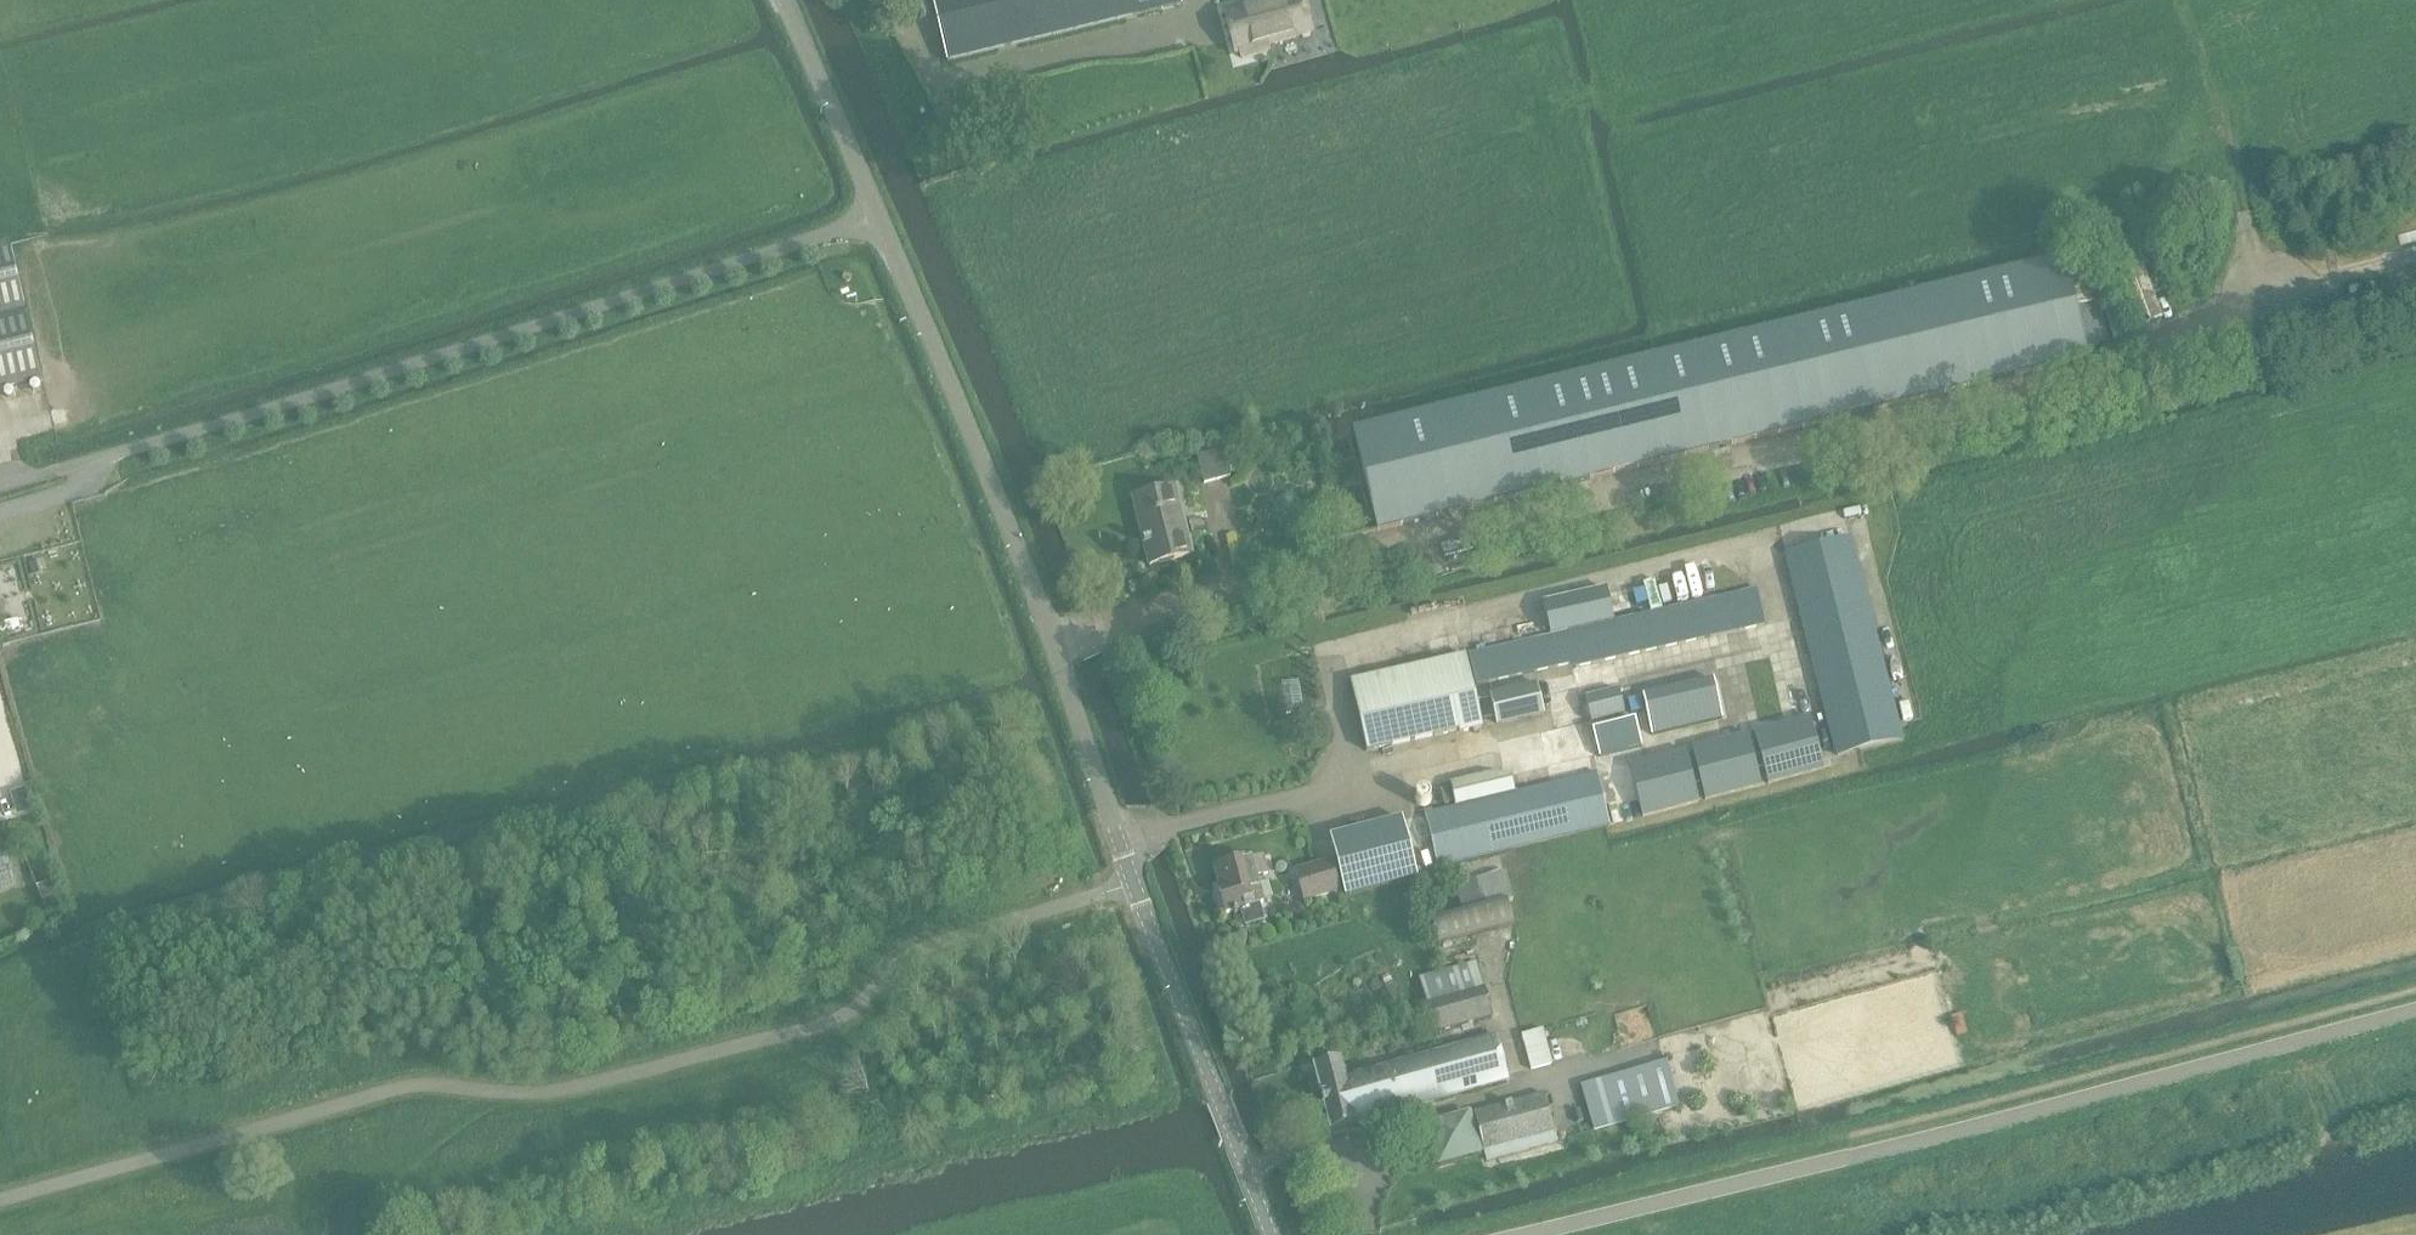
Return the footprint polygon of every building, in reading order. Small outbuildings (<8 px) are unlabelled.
[(1180,0),(932,0),(947,63),(949,62),(1181,6),(1180,0)] [(1225,14),(1236,54),(1241,53),(1243,59),(1268,52),(1267,46),(1311,33),(1302,0),(1267,0),(1269,5),(1256,8),(1255,5),(1225,14)] [(0,248),(0,393),(45,383),(11,246),(11,245),(0,248)] [(2104,344),(2096,305),(2097,305),(2086,258),(2063,263),(2062,259),(1352,433),(1377,533),(2087,360),(2084,348),(2104,344)] [(1198,456),(1204,484),(1231,477),(1225,450),(1198,456)] [(1176,490),(1132,501),(1148,568),(1192,558),(1176,490)] [(1851,538),(1785,555),(1837,759),(1903,742),(1851,538)] [(1469,655),(1475,685),(1570,664),(1571,669),(1764,625),(1756,590),(1614,623),(1606,591),(1544,605),(1551,637),(1469,655)] [(1299,657),(1260,666),(1272,720),(1312,711),(1299,657)] [(1366,751),(1458,730),(1459,735),(1482,729),(1465,657),(1350,684),(1366,751)] [(1714,680),(1642,697),(1651,736),(1723,719),(1714,680)] [(1490,693),(1497,724),(1544,714),(1537,683),(1490,693)] [(1619,690),(1585,699),(1591,722),(1625,714),(1619,690)] [(1810,719),(1754,734),(1768,784),(1823,770),(1810,719)] [(1636,721),(1592,732),(1599,758),(1642,747),(1636,721)] [(1748,735),(1691,750),(1705,801),(1761,786),(1748,735)] [(1686,752),(1629,766),(1643,817),(1699,802),(1686,752)] [(1437,869),(1610,827),(1606,810),(1596,775),(1516,794),(1514,786),(1512,780),(1490,776),(1450,786),(1455,807),(1425,815),(1437,869)] [(1345,895),(1417,878),(1403,819),(1330,836),(1345,895)] [(1214,896),(1218,911),(1223,909),(1224,912),(1230,910),(1231,914),(1240,911),(1244,928),(1265,922),(1260,906),(1263,905),(1256,879),(1269,875),(1264,857),(1251,861),(1251,860),(1219,869),(1223,882),(1216,884),(1219,894),(1214,896)] [(1329,863),(1295,872),(1302,900),(1336,891),(1329,863)] [(1475,882),(1455,889),(1460,915),(1432,923),(1438,947),(1514,926),(1508,903),(1513,902),(1505,873),(1475,882)] [(1419,980),(1434,1036),(1492,1019),(1477,964),(1419,980)] [(1543,1031),(1520,1037),(1530,1072),(1552,1066),(1543,1031)] [(1497,1038),(1346,1079),(1342,1061),(1313,1069),(1331,1132),(1356,1125),(1365,1128),(1375,1125),(1380,1118),(1509,1083),(1497,1038)] [(1667,1062),(1581,1086),(1593,1130),(1680,1107),(1667,1062)] [(1544,1096),(1473,1115),(1487,1164),(1557,1145),(1544,1096)]
